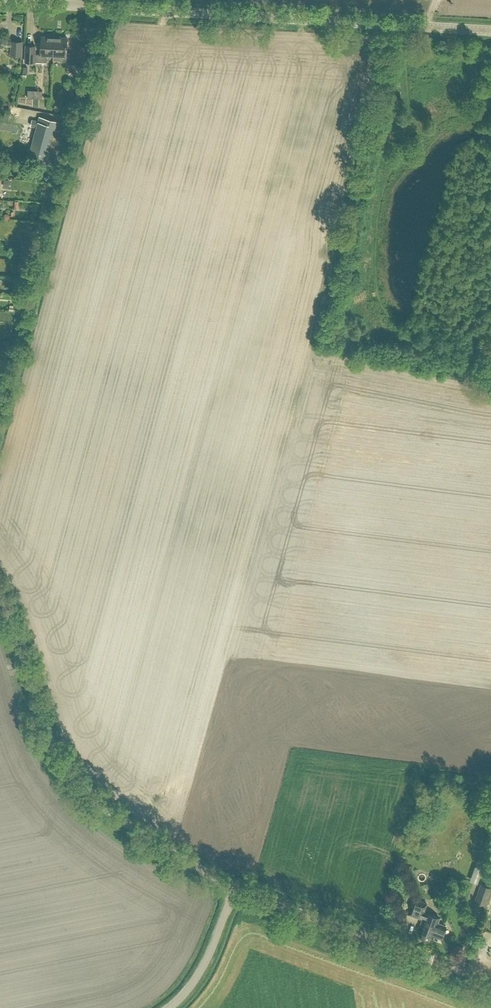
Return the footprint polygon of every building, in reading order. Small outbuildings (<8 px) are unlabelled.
[(48,53),(53,54),(54,54),(55,36),(42,35),(42,53),(36,52),(37,45),(27,44),(26,60),(48,61),(48,53)] [(54,54),(53,54),(53,60),(67,60),(67,57),(72,58),(70,66),(80,69),(81,63),(82,63),(87,46),(76,43),(74,53),(67,52),(68,36),(55,36),(54,54)] [(1,44),(6,45),(12,46),(12,54),(23,54),(23,40),(12,40),(9,40),(3,38),(0,37),(0,47),(1,44)] [(57,120),(57,119),(39,114),(38,119),(33,117),(31,124),(37,125),(28,157),(53,163),(56,152),(58,153),(63,136),(65,136),(68,123),(57,120)] [(10,304),(10,310),(21,312),(22,295),(18,295),(17,302),(14,302),(14,305),(10,304)] [(441,899),(445,886),(434,883),(430,895),(441,899)] [(490,902),(490,887),(480,883),(474,900),(484,904),(483,906),(489,908),(490,902)] [(441,937),(446,923),(438,921),(440,916),(426,911),(424,911),(427,902),(412,897),(407,913),(423,919),(419,932),(432,937),(433,934),(441,937)]
